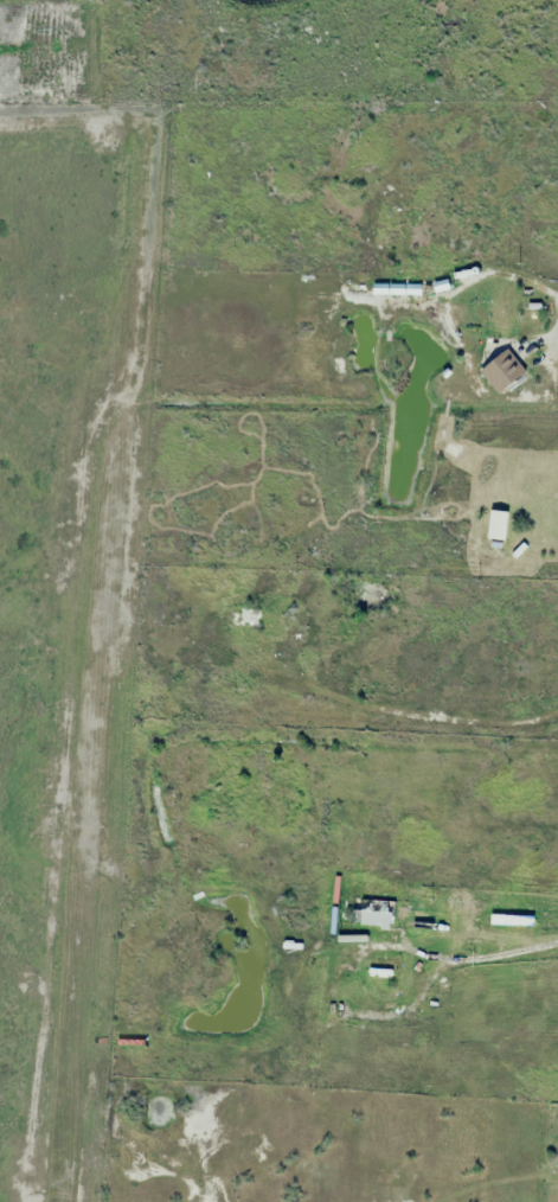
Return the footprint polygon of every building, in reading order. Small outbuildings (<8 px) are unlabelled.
[(497,394),(525,372),(507,349),(479,372),(497,394)] [(188,595),(212,595),(212,586),(188,586),(188,595)] [(260,632),(263,610),(232,607),(230,629),(260,632)] [(337,924),(393,926),(394,899),(338,896),(337,924)] [(488,937),(532,938),(532,913),(488,912),(488,937)] [(323,931),(323,915),(315,915),(315,931),(323,931)] [(400,973),(400,960),(363,960),(363,973),(400,973)]
